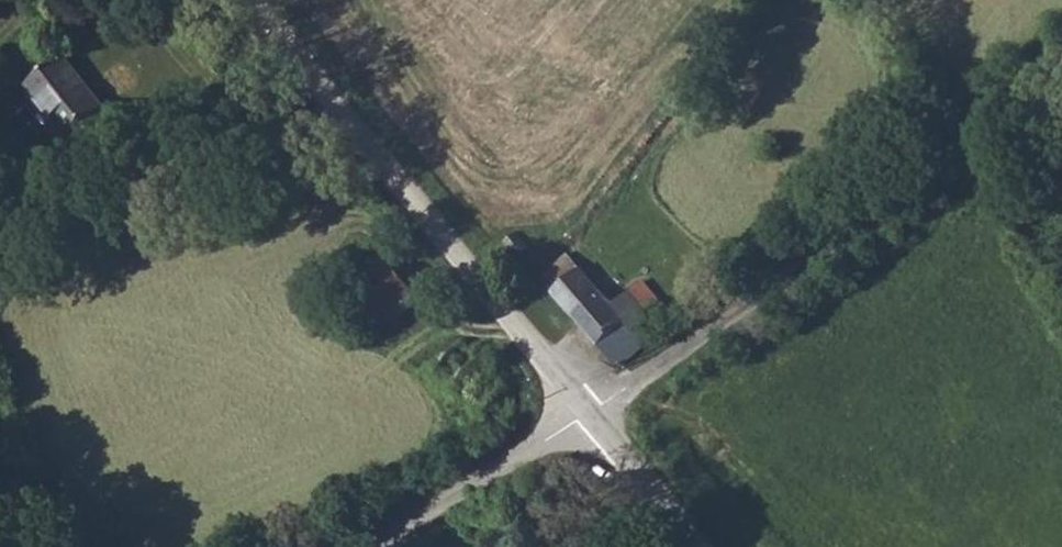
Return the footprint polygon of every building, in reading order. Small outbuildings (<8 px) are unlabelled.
[(37,91),(78,140),(81,137),(110,113),(113,111),(72,62),(37,91)] [(621,371),(647,349),(633,334),(650,319),(625,290),(612,302),(604,293),(600,296),(563,255),(548,268),(538,277),(621,371)]
